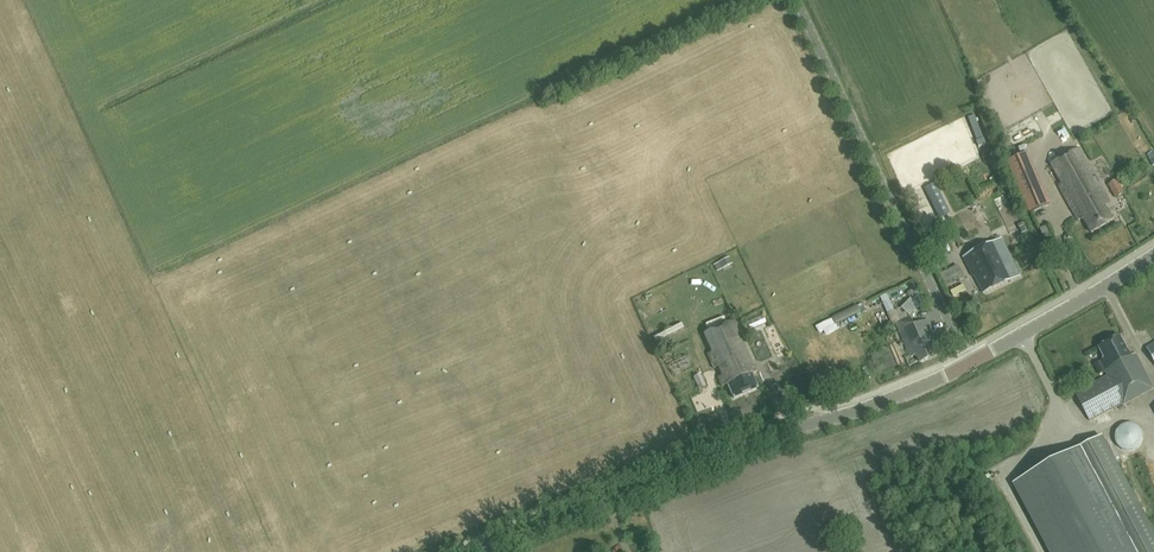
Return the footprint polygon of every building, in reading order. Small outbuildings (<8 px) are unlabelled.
[(1080,148),(1053,164),(1051,165),(1062,184),(1059,186),(1072,210),(1078,221),(1083,218),(1092,233),(1113,221),(1102,201),(1108,198),(1080,148)] [(1024,155),(1006,162),(1030,214),(1047,207),(1024,155)] [(1115,198),(1125,192),(1117,180),(1108,185),(1115,198)] [(1045,239),(1052,236),(1048,227),(1041,230),(1045,239)] [(1001,236),(1002,238),(963,257),(973,276),(974,275),(984,294),(1021,277),(1008,250),(1014,248),(1007,234),(1001,236)] [(949,294),(953,301),(963,295),(959,288),(949,294)] [(917,298),(904,307),(912,317),(924,309),(917,298)] [(853,311),(858,322),(868,317),(863,306),(853,311)] [(920,363),(937,355),(929,337),(934,334),(928,320),(914,326),(910,316),(896,323),(897,325),(911,357),(916,355),(920,363)] [(896,323),(894,320),(882,325),(884,331),(897,325),(896,323)] [(734,399),(757,389),(751,374),(757,372),(734,321),(704,334),(712,352),(708,354),(714,368),(719,367),(723,376),(718,377),(722,387),(728,384),(734,399)] [(1123,405),(1153,388),(1136,354),(1131,357),(1120,336),(1099,348),(1105,359),(1094,365),(1099,375),(1106,371),(1108,376),(1076,394),(1090,421),(1123,403),(1123,405)] [(1146,347),(1153,362),(1153,343),(1146,347)] [(674,377),(695,372),(692,360),(671,365),(674,377)] [(699,389),(706,387),(700,374),(693,377),(699,389)] [(1143,434),(1142,432),(1142,431),(1141,429),(1139,428),(1138,426),(1136,425),(1133,424),(1131,423),(1129,423),(1126,423),(1124,424),(1122,425),(1120,426),(1118,428),(1117,430),(1116,432),(1115,435),(1115,437),(1115,439),(1116,442),(1116,444),(1118,446),(1119,448),(1121,449),(1123,450),(1126,451),(1128,451),(1130,451),(1133,451),(1135,450),(1137,449),(1139,448),(1140,446),(1142,444),(1143,441),(1143,439),(1143,437),(1143,434)] [(1054,551),(1153,551),(1153,534),(1102,437),(1016,483),(1054,551)] [(1143,448),(1148,461),(1153,459),(1153,444),(1143,448)]
